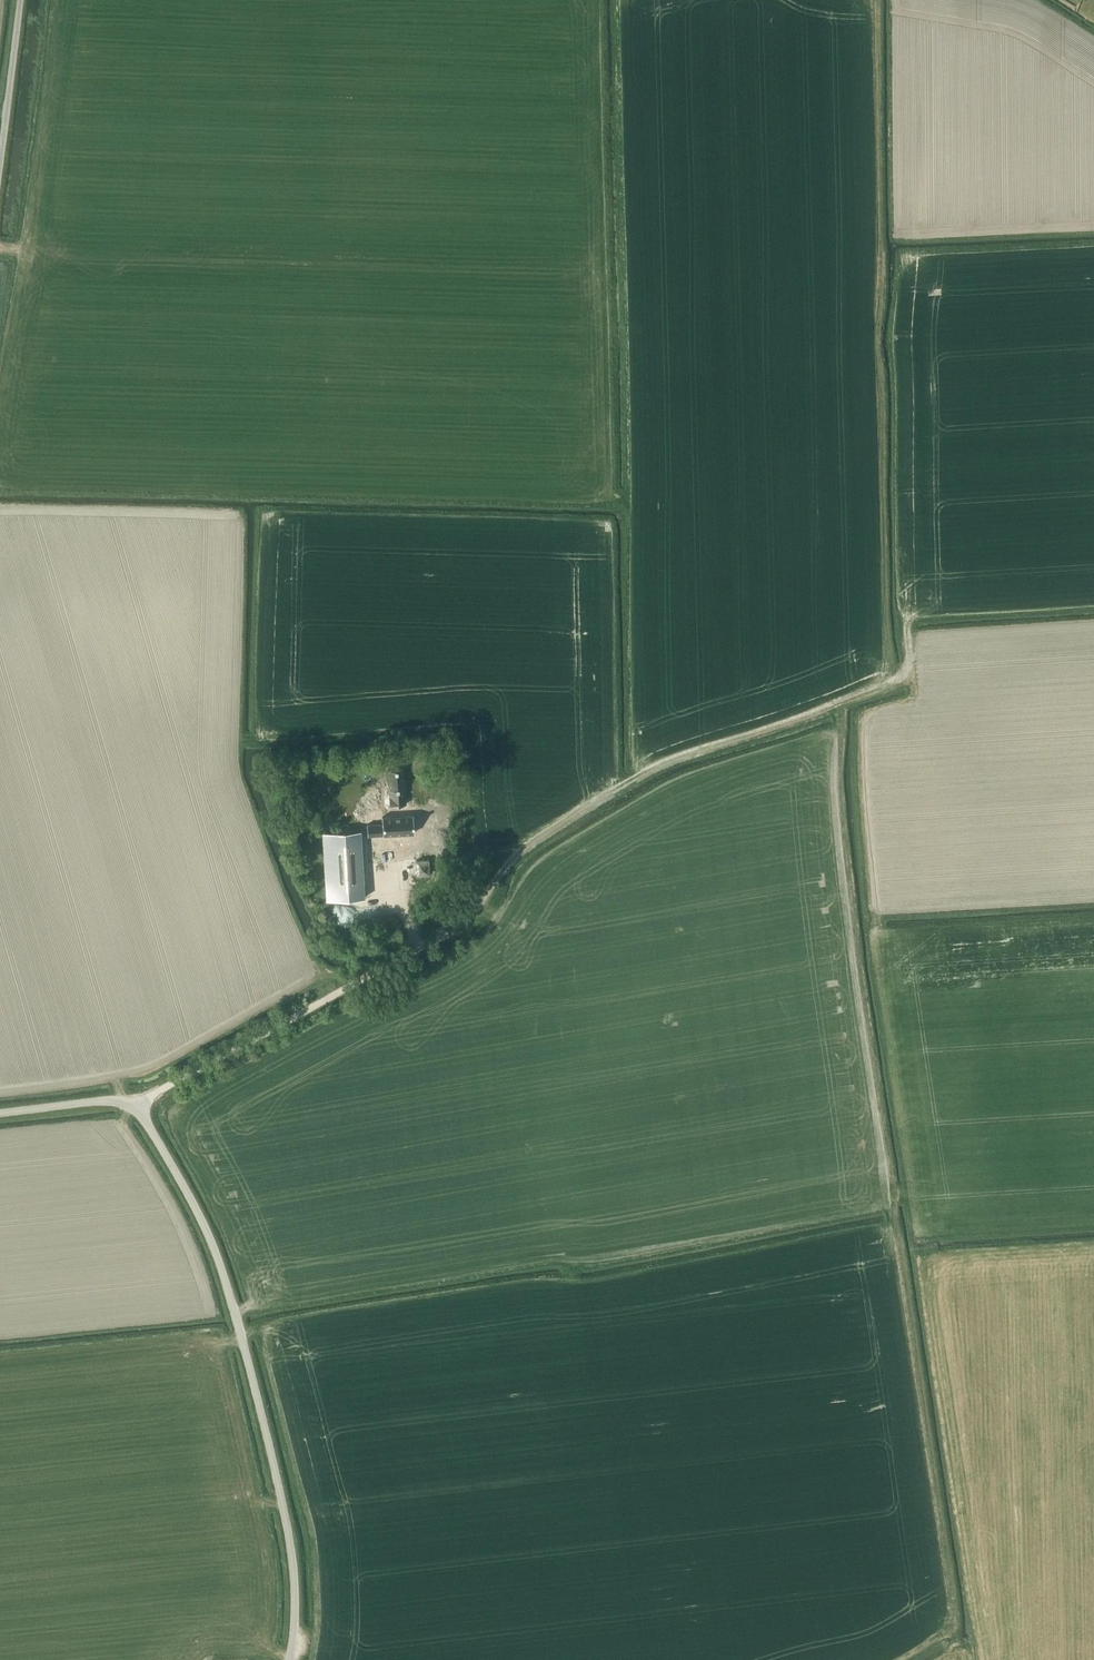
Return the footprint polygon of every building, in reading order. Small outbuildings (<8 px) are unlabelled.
[(366,824),(367,835),(414,832),(413,815),(381,816),(382,823),(366,824)] [(364,897),(360,830),(322,832),(326,899),(364,897)] [(417,874),(428,874),(428,859),(416,860),(417,874)]
